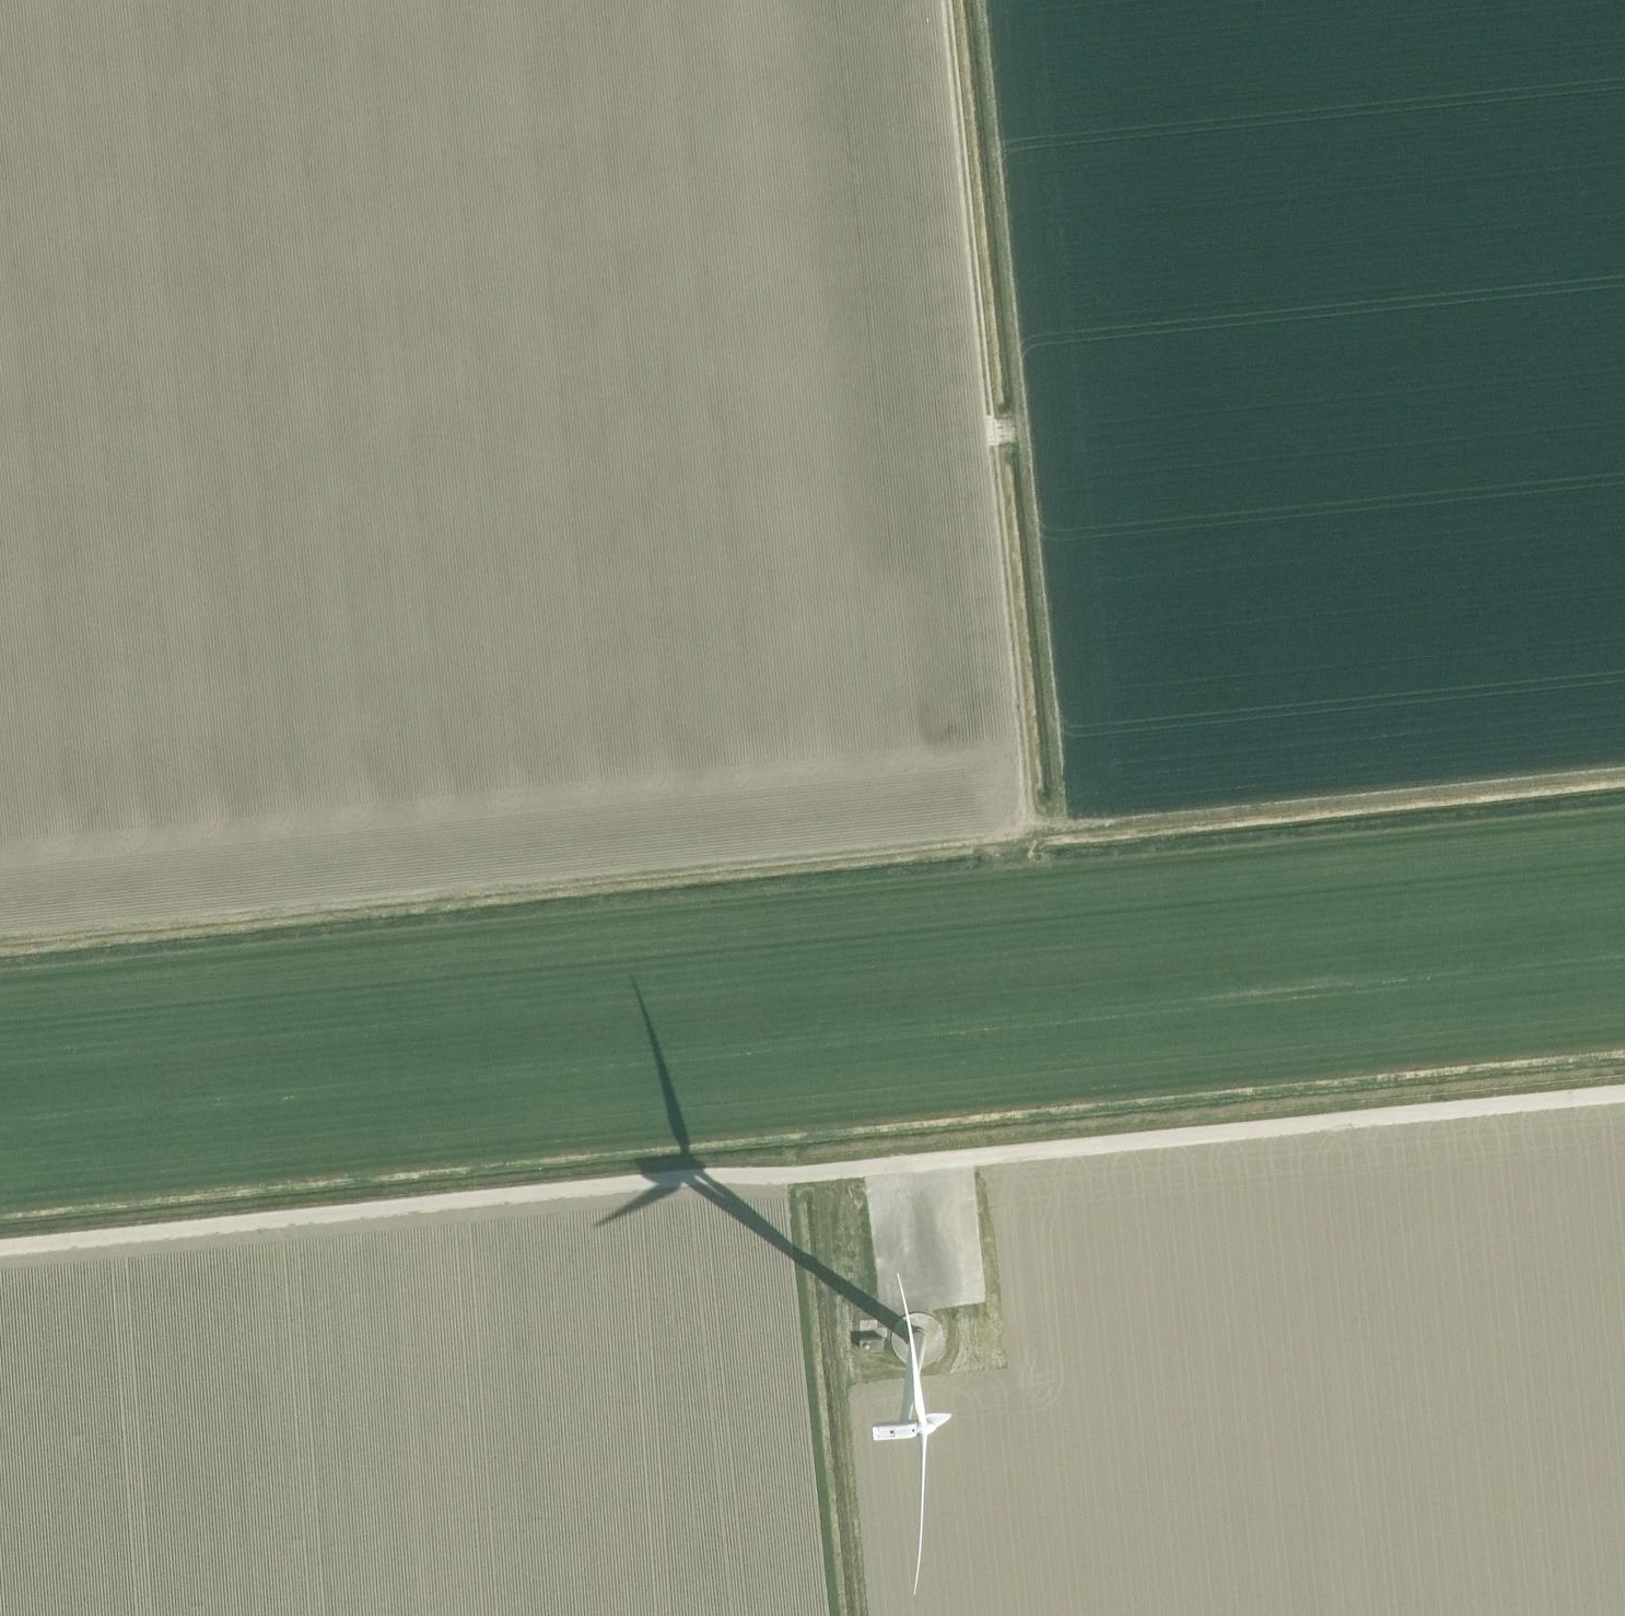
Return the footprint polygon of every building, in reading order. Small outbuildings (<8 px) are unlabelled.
[(922,1331),(919,1330),(915,1331),(912,1333),(910,1336),(910,1339),(910,1343),(912,1346),(915,1348),(919,1349),(922,1348),(925,1346),(927,1343),(928,1339),(927,1336),(925,1333),(922,1331)]
